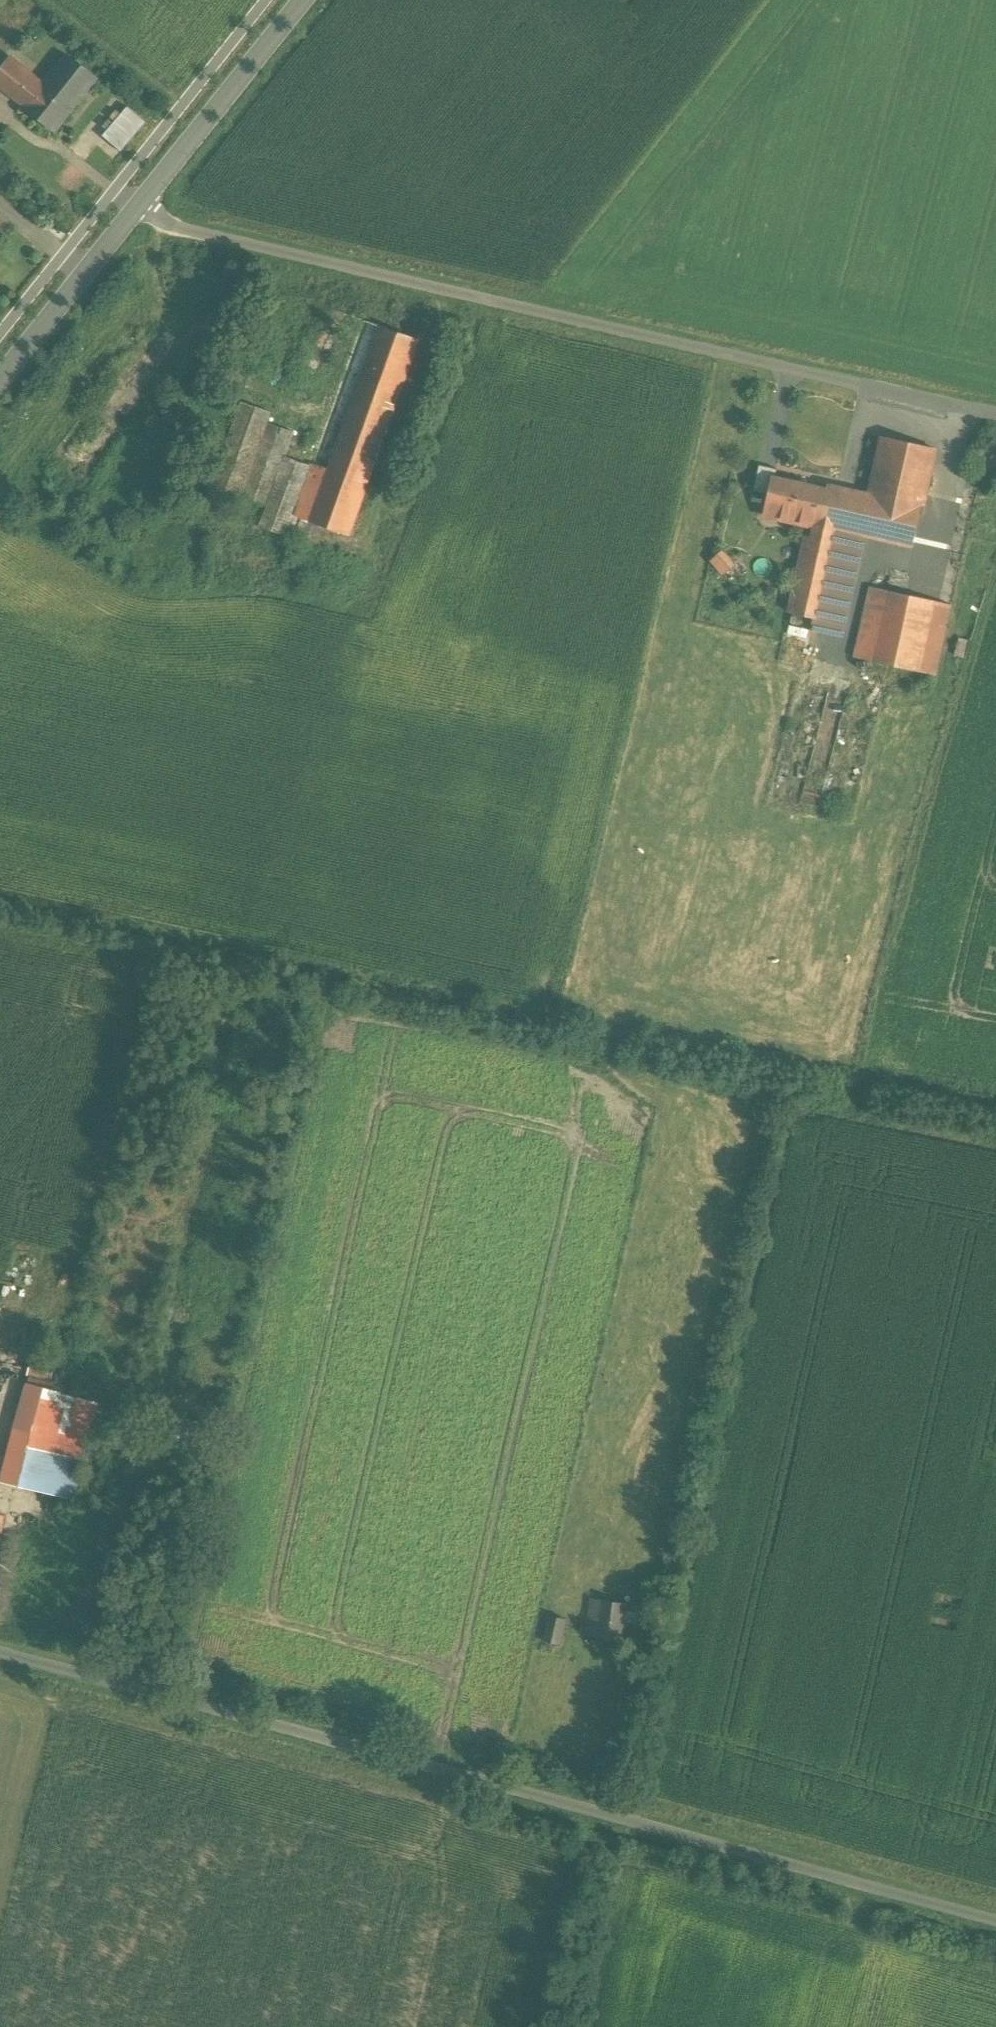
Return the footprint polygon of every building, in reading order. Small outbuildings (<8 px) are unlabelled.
[(26,106),(25,108),(54,131),(97,77),(69,54),(45,84),(26,106)] [(11,56),(0,69),(0,85),(26,106),(45,84),(11,56)] [(270,411),(243,401),(204,507),(232,517),(240,495),(259,502),(252,522),(293,537),(312,543),(290,604),(320,615),(419,339),(364,320),(315,456),(288,447),(294,432),(267,422),(270,411)] [(884,436),(871,494),(828,484),(828,488),(776,477),(775,477),(771,494),(766,515),(768,515),(817,526),(819,525),(820,524),(841,529),(841,528),(860,533),(913,545),(935,448),(884,436)] [(778,468),(760,464),(754,490),(771,494),(775,477),(776,477),(778,468)] [(832,541),(815,617),(808,616),(806,627),(838,635),(860,533),(841,528),(841,529),(820,524),(819,525),(816,537),(832,541)] [(807,535),(790,612),(808,616),(815,617),(832,541),(816,537),(807,535)] [(725,575),(738,565),(727,550),(714,560),(725,575)] [(951,604),(870,586),(854,656),(873,661),(868,684),(911,694),(916,670),(935,674),(951,604)] [(56,1364),(32,1357),(28,1373),(34,1375),(51,1380),(56,1364)] [(28,1383),(2,1480),(37,1489),(37,1488),(72,1497),(96,1401),(59,1392),(61,1383),(51,1380),(34,1375),(31,1384),(28,1383)] [(625,1600),(593,1593),(588,1629),(620,1636),(625,1600)] [(567,1619),(547,1615),(541,1642),(561,1646),(567,1619)]
